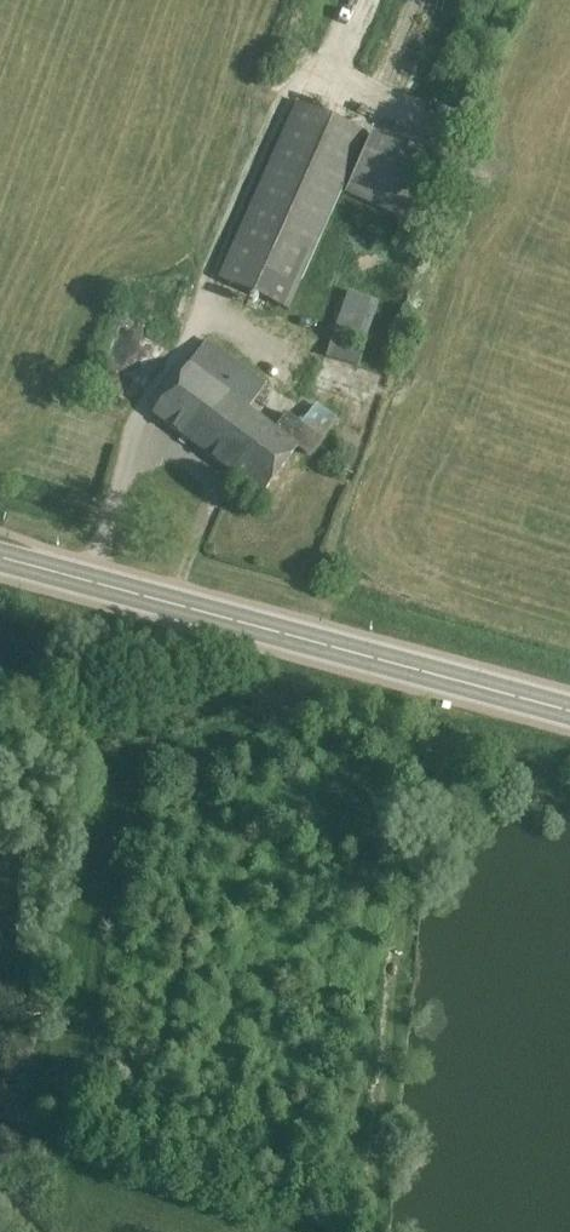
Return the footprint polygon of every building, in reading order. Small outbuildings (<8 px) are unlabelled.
[(368,134),(297,102),(218,279),(289,310),(368,134)] [(440,166),(371,135),(344,195),(414,226),(440,166)] [(363,344),(378,303),(346,292),(332,332),(363,344)] [(329,339),(324,356),(357,367),(363,350),(329,339)] [(309,457),(322,440),(337,420),(316,404),(301,424),(286,413),(275,428),(248,408),(267,384),(209,341),(153,415),(262,496),(297,448),(309,457)]
